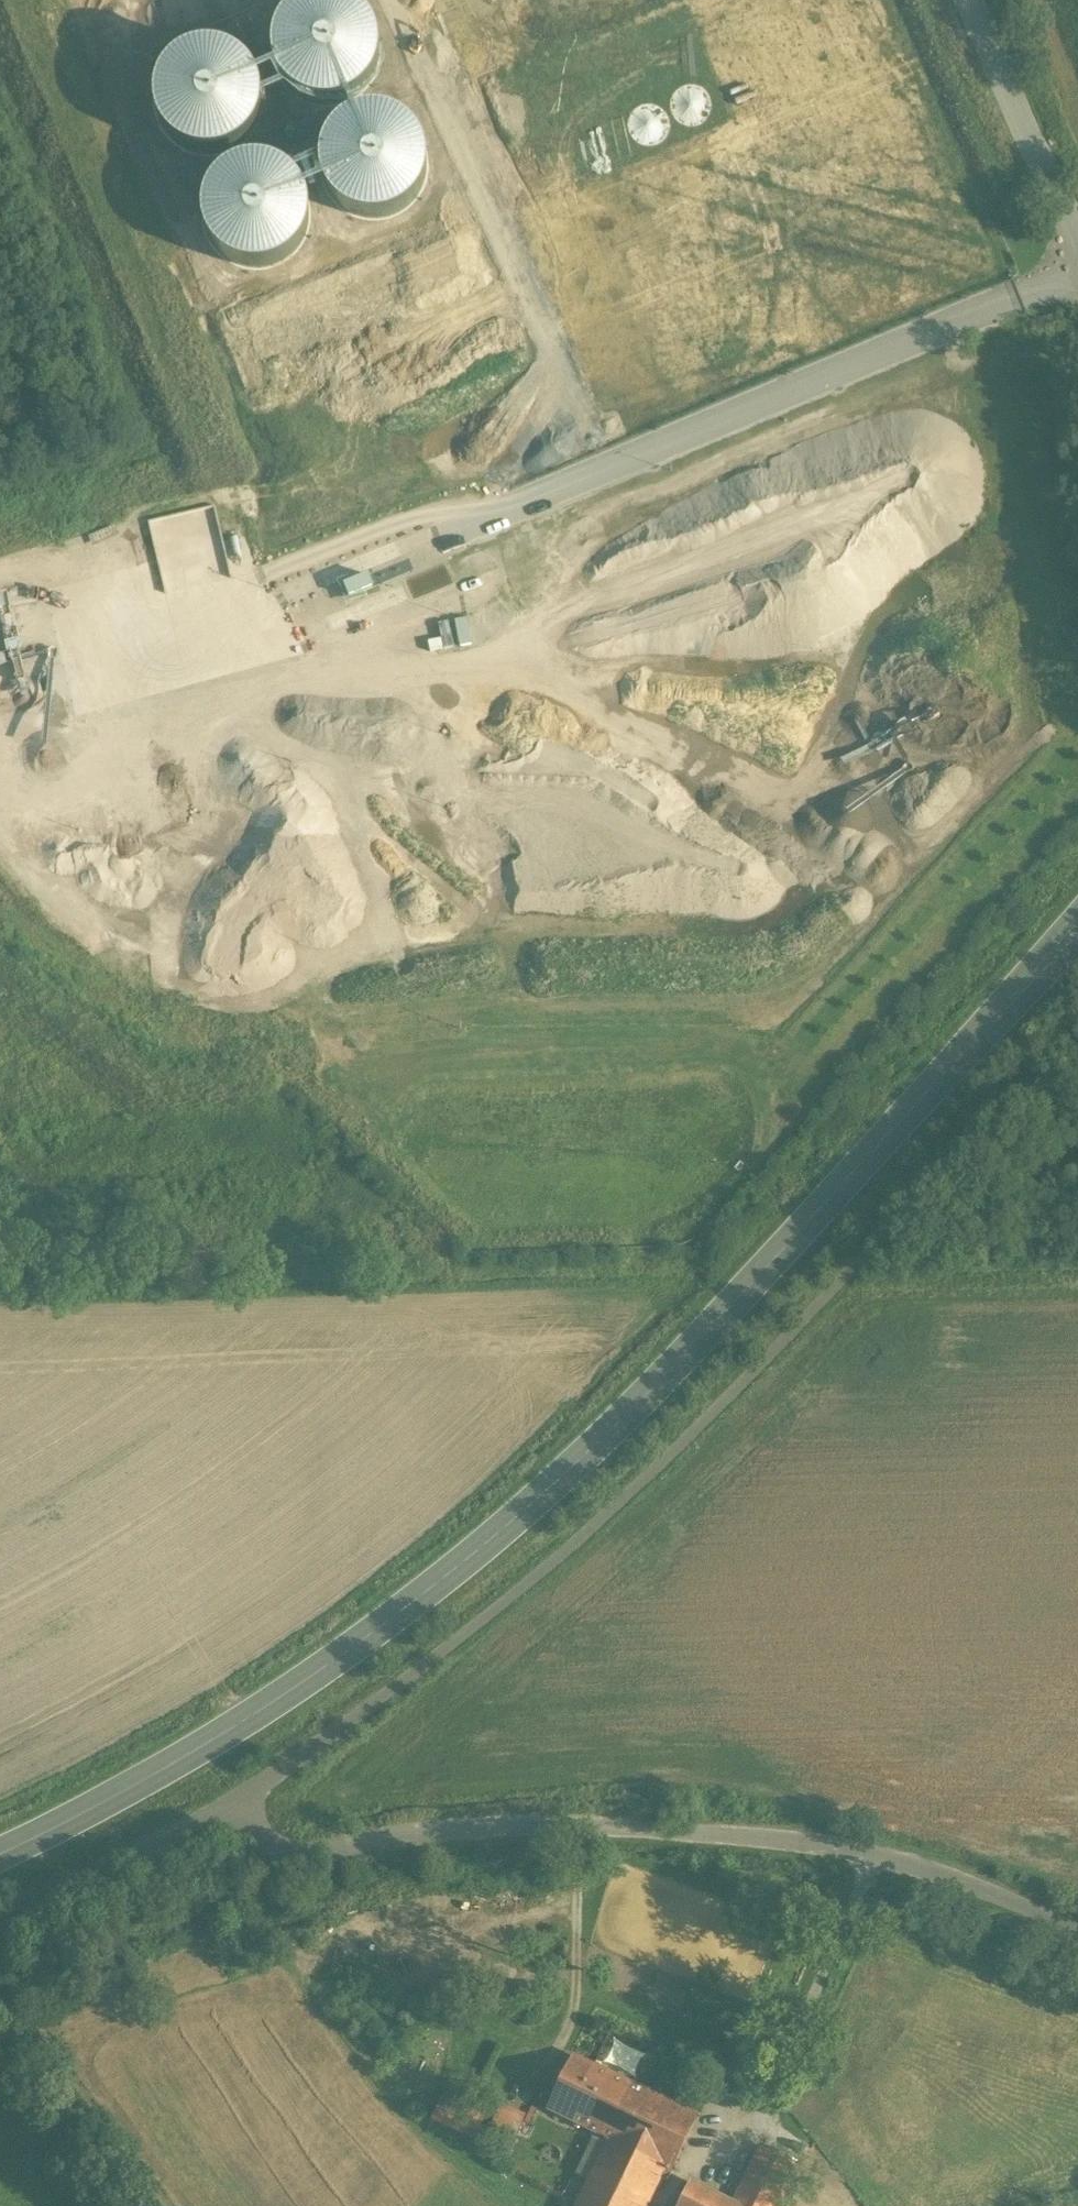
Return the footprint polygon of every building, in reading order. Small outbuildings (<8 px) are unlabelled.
[(324,107),(341,104),(357,96),(369,82),(375,66),(376,48),(371,31),(361,16),(346,6),(329,1),(311,2),(295,8),(282,20),(273,35),(270,51),(272,69),(279,84),(291,97),(306,105),(324,107)] [(462,52),(506,32),(496,8),(451,27),(462,52)] [(209,154),(226,150),(242,142),(254,128),(260,112),(261,94),(256,77),(246,63),(231,52),(214,47),(196,48),(180,55),(167,66),(158,81),(155,98),(157,115),(164,131),(176,143),(191,151),(209,154)] [(374,220),(392,217),(407,208),(419,195),(426,178),(427,160),(422,143),(411,129),(397,118),(380,113),(362,114),(346,121),(333,132),(324,147),(320,164),(322,181),(329,197),(341,209),(357,217),(374,220)] [(255,269),(272,266),(288,257),(300,244),(307,228),(308,210),(303,193),(292,178),(278,168),(261,163),(243,164),(227,170),(213,182),(205,196),(201,213),(203,230),(210,246),(222,259),(238,267),(255,269)] [(348,582),(353,595),(382,584),(376,571),(348,582)] [(472,614),(437,622),(443,648),(478,640),(472,614)] [(621,2146),(646,2092),(572,2056),(546,2110),(605,2138),(621,2146)] [(605,2138),(603,2141),(607,2142),(601,2154),(593,2171),(576,2205),(645,2205),(661,2173),(668,2176),(697,2116),(646,2092),(621,2146),(605,2138)] [(483,2116),(441,2097),(430,2120),(473,2139),(483,2116)] [(537,2122),(539,2109),(505,2103),(500,2129),(525,2133),(527,2120),(537,2122)] [(690,2183),(679,2205),(778,2205),(799,2164),(762,2146),(733,2205),(690,2183)] [(593,2171),(601,2154),(588,2148),(580,2165),(593,2171)]
